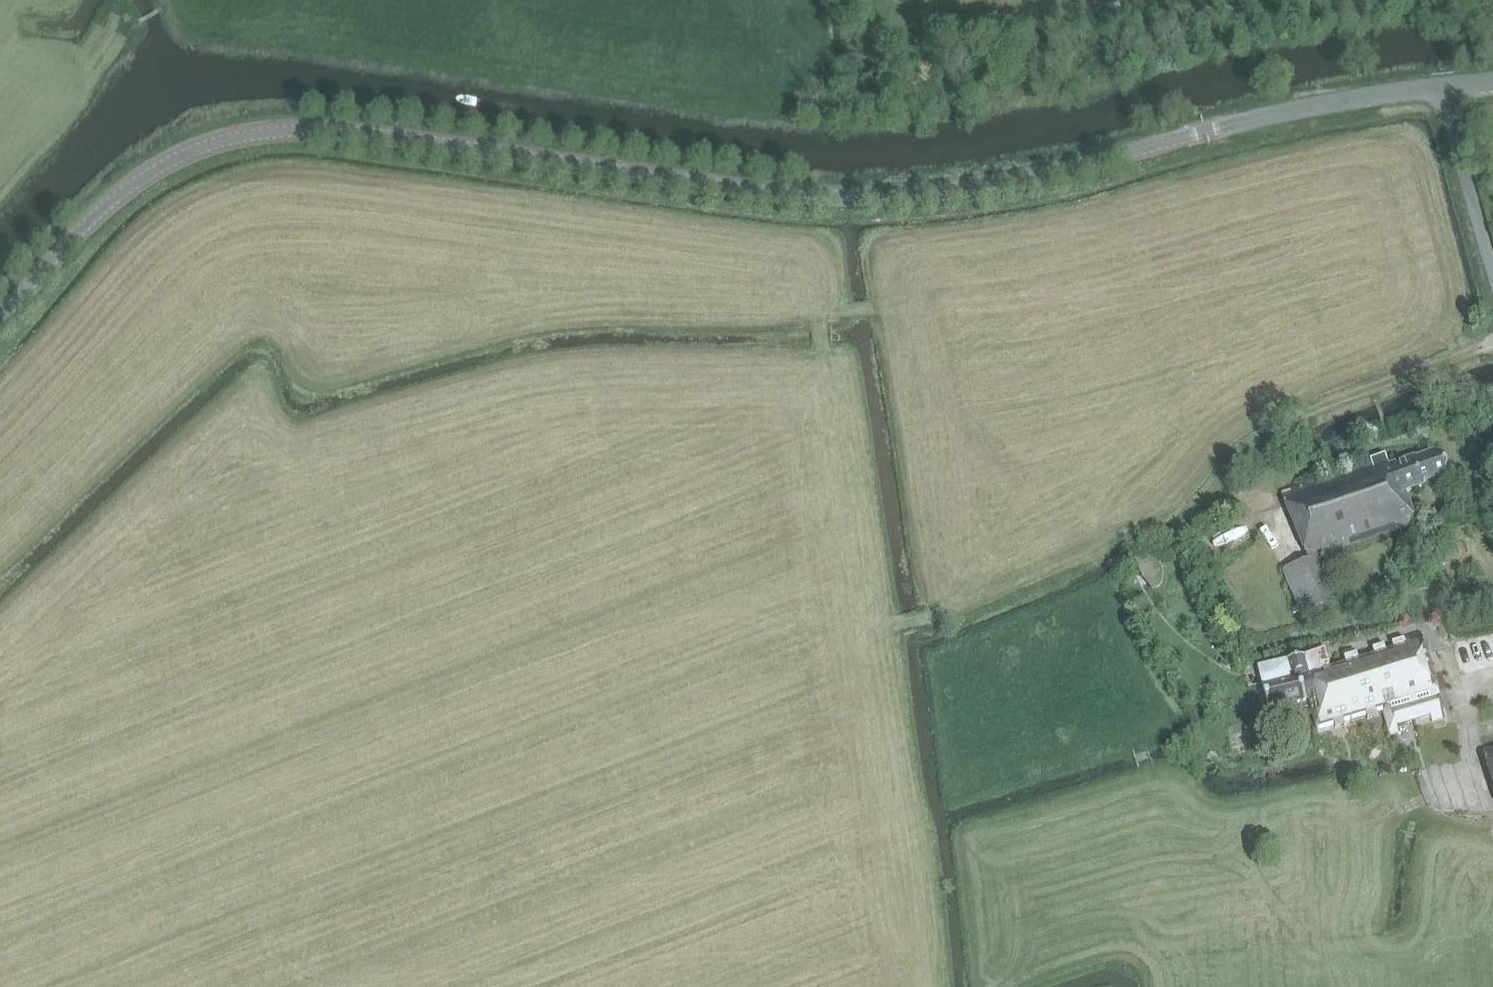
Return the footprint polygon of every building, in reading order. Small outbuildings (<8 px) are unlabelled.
[(1443,457),(1433,452),(1415,459),(1414,457),(1388,466),(1384,455),(1375,458),(1376,459),(1282,494),(1281,495),(1308,559),(1283,570),(1301,615),(1334,602),(1316,557),(1415,522),(1405,493),(1424,486),(1424,484),(1442,477),(1447,467),(1443,457)] [(1314,656),(1301,659),(1300,656),(1257,668),(1269,710),(1307,699),(1317,733),(1319,732),(1318,731),(1334,726),(1334,728),(1335,728),(1333,721),(1341,719),(1343,726),(1344,725),(1344,723),(1350,721),(1350,723),(1351,722),(1352,722),(1351,721),(1366,716),(1367,719),(1368,718),(1366,712),(1374,709),(1376,716),(1377,716),(1376,713),(1382,712),(1389,735),(1398,732),(1397,729),(1406,727),(1405,723),(1414,721),(1416,727),(1417,727),(1416,724),(1430,720),(1431,722),(1444,718),(1432,676),(1420,634),(1391,642),(1393,649),(1385,651),(1383,645),(1372,648),(1373,655),(1366,657),(1358,659),(1356,653),(1343,657),(1345,663),(1333,666),(1329,668),(1327,663),(1328,662),(1324,650),(1313,653),(1314,656)] [(1483,751),(1484,752),(1482,752),(1492,784),(1492,747),(1483,751)]
